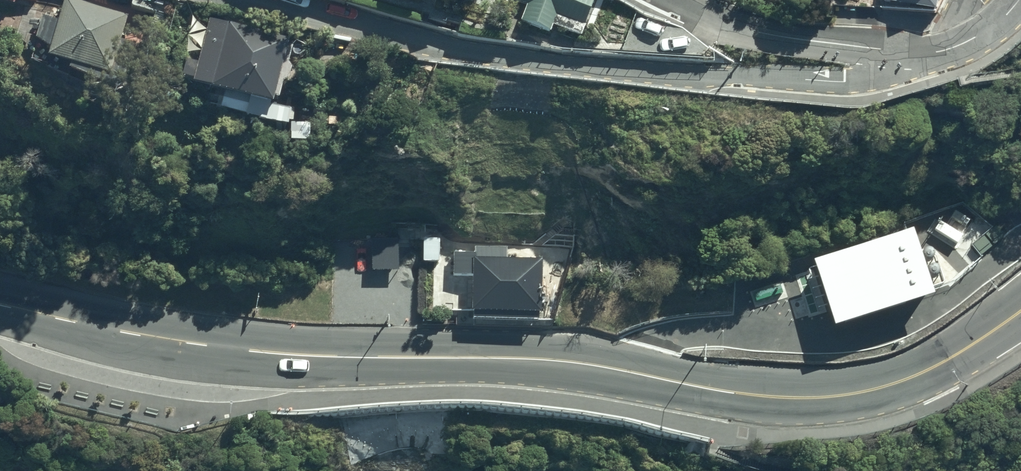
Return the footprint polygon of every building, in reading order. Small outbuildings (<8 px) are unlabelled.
[(46,14),(39,37),(42,38),(38,51),(35,49),(32,58),(44,62),(47,53),(72,61),(70,68),(106,79),(109,70),(114,71),(130,15),(79,0),(66,0),(60,18),(46,14)] [(529,2),(523,20),(552,30),(555,23),(583,33),(594,0),(523,0),(529,2)] [(299,37),(211,15),(206,35),(202,34),(198,48),(203,49),(195,79),(228,87),(223,104),(250,111),(254,93),(278,100),(279,95),(283,97),(299,37)] [(911,235),(813,266),(833,332),(931,300),(911,235)] [(476,252),(452,251),(452,278),(471,279),(470,322),(541,324),(541,313),(543,260),(508,260),(508,247),(476,246),(476,252)]
